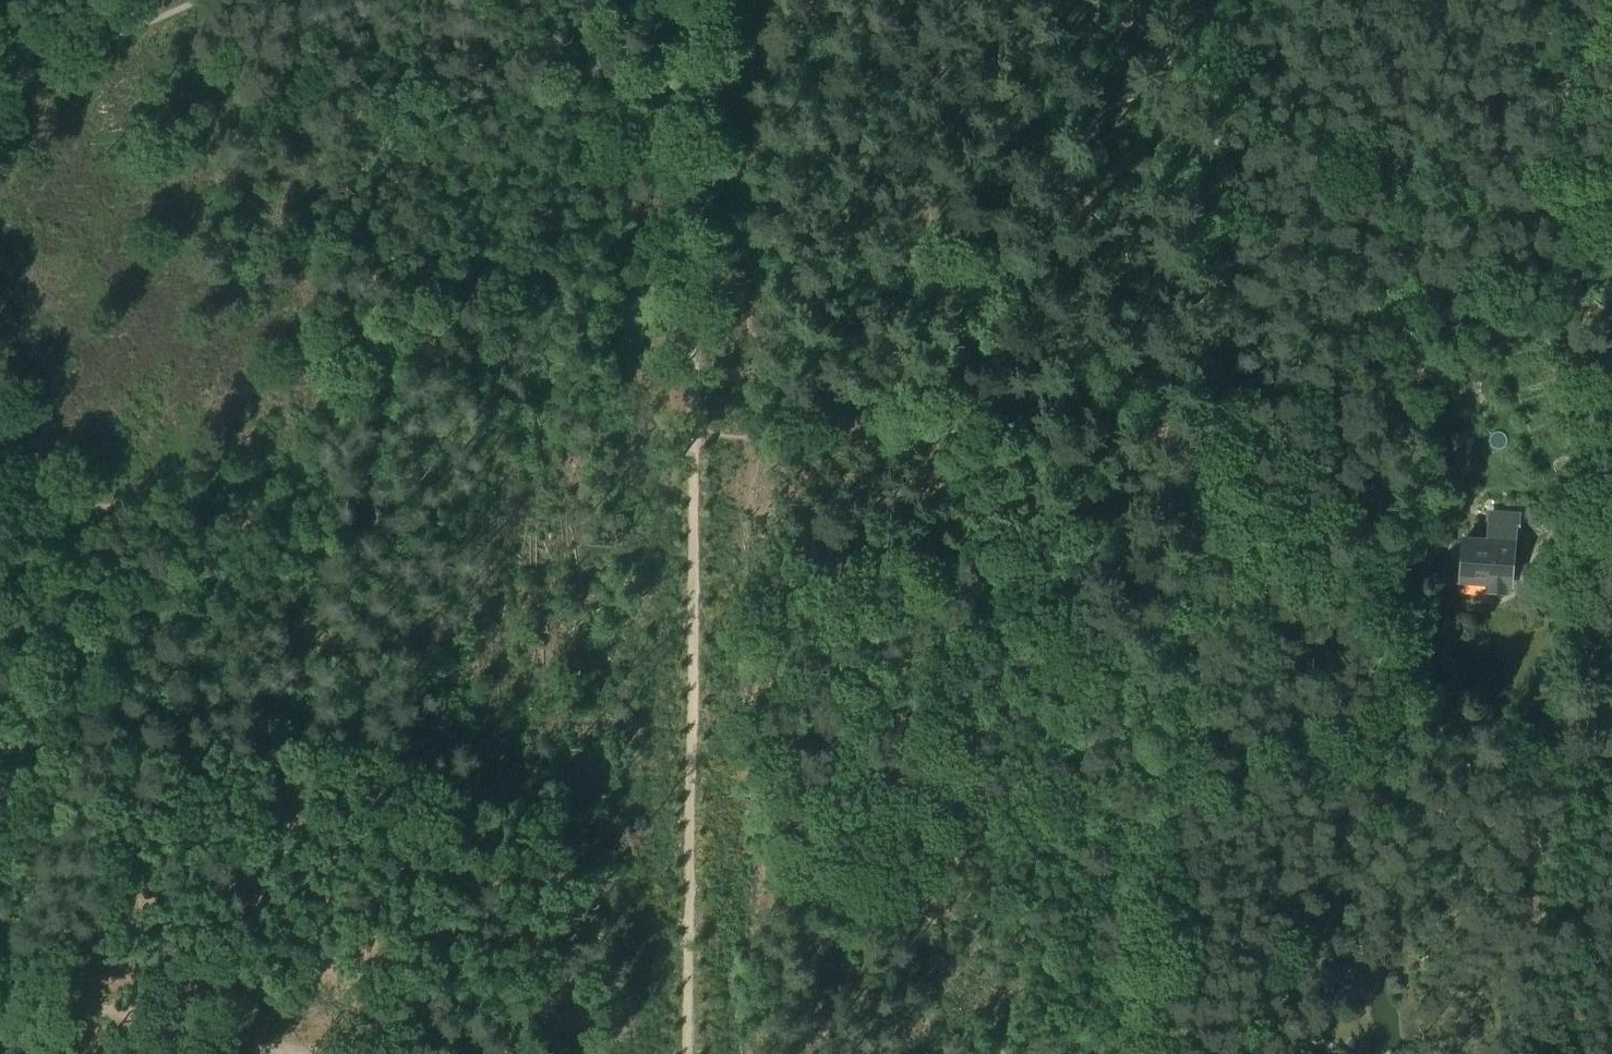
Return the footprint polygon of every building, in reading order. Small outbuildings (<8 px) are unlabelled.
[(1464,464),(1467,433),(1448,432),(1445,463),(1464,464)] [(1514,587),(1519,515),(1484,511),(1482,537),(1462,536),(1458,583),(1487,586),(1486,593),(1508,593),(1509,587),(1514,587)]
